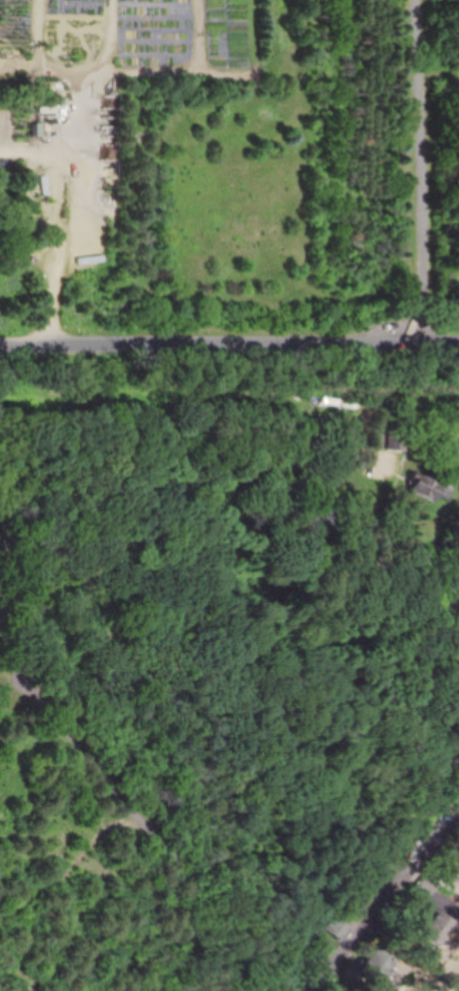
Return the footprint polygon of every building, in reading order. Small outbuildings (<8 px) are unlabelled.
[(237,68),(237,0),(218,0),(218,68),(237,68)] [(437,504),(445,488),(411,472),(404,489),(437,504)] [(427,887),(417,882),(415,887),(424,892),(427,887)] [(431,947),(450,923),(434,911),(416,934),(431,947)] [(370,986),(387,961),(368,948),(351,972),(370,986)]
